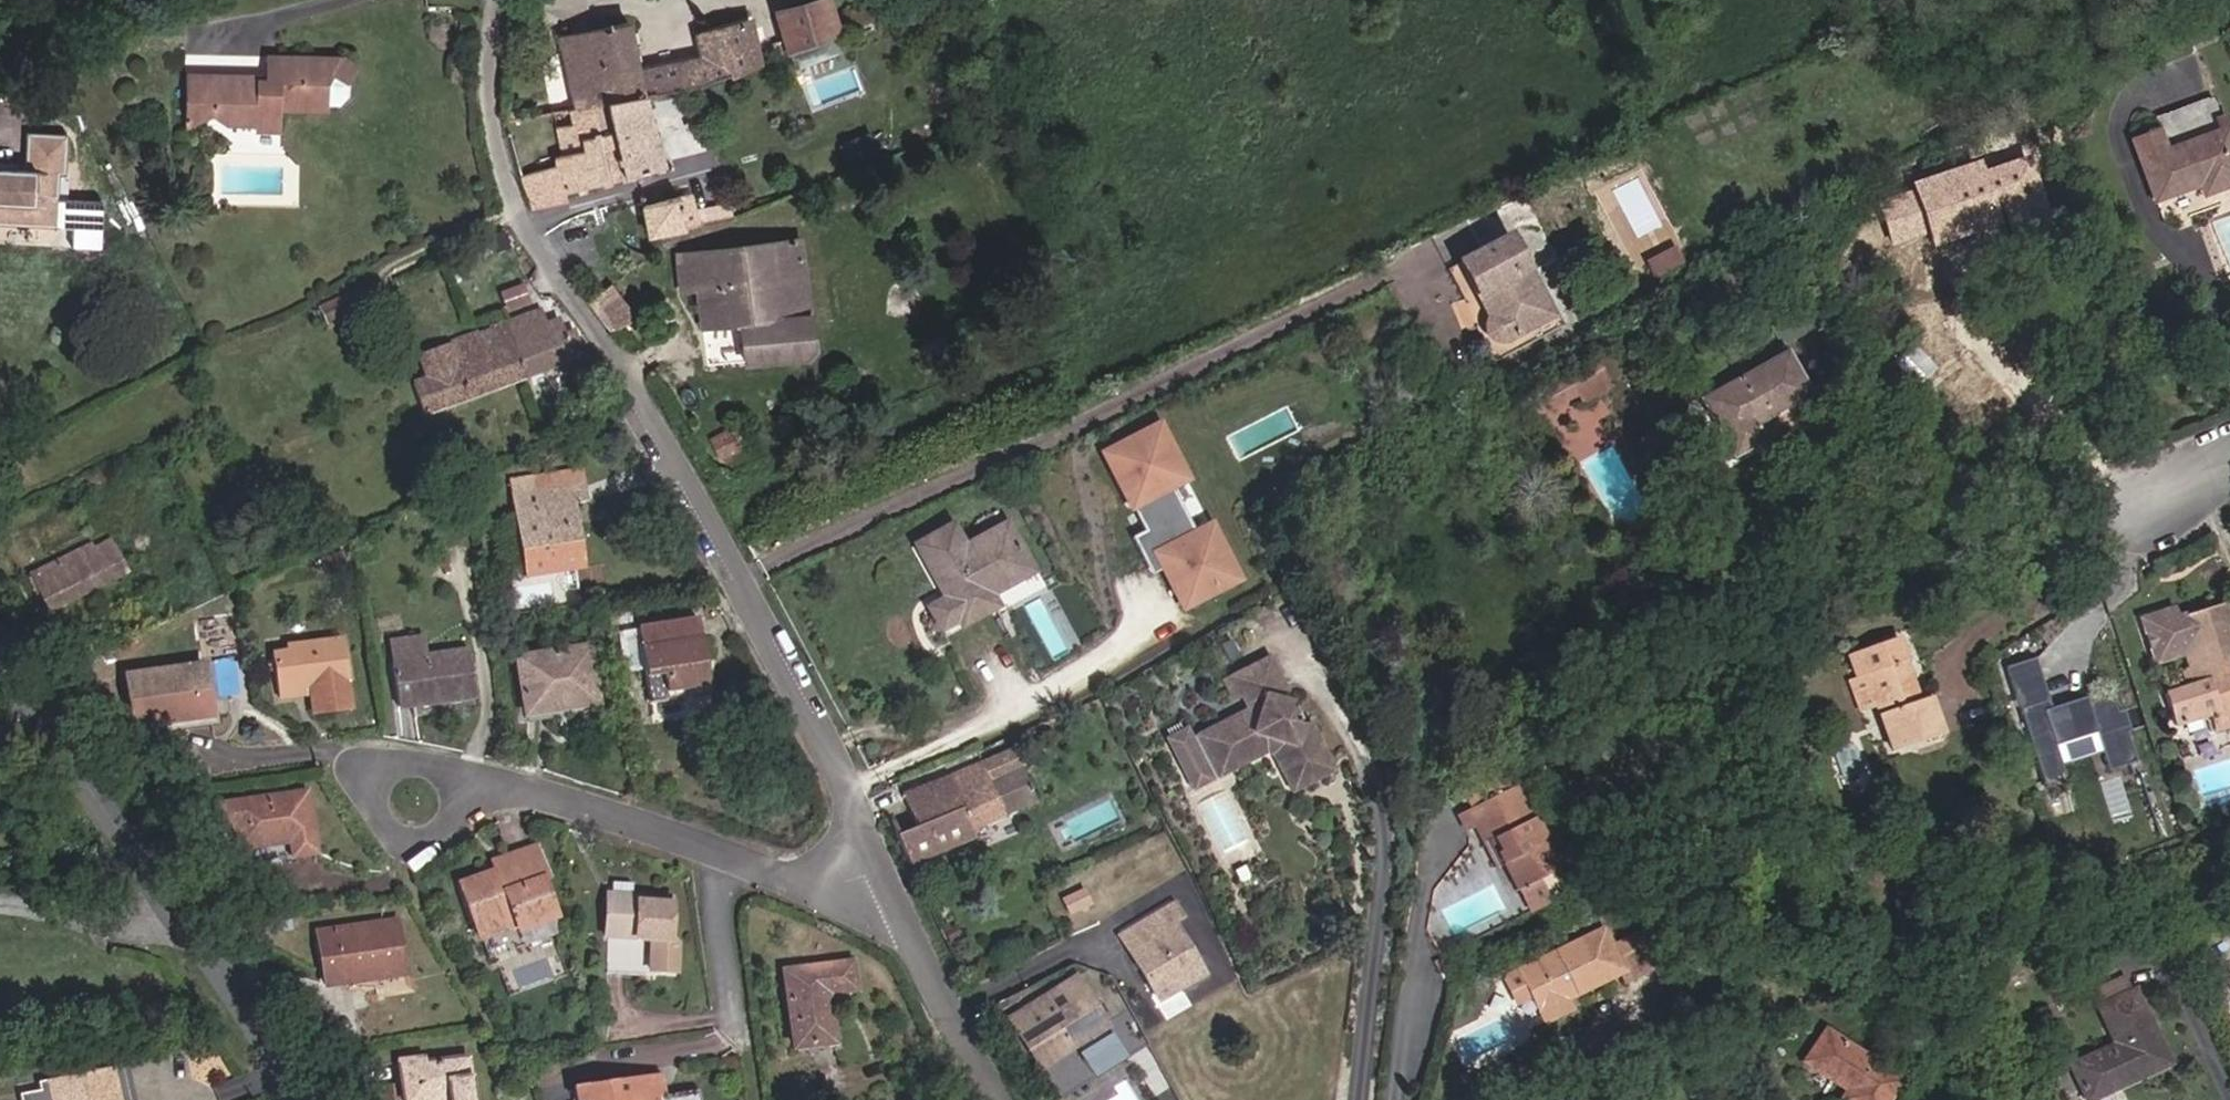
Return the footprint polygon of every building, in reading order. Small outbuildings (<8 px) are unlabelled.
[(875,17),(869,5),(836,17),(827,0),(800,0),(773,11),(789,52),(875,17)] [(558,32),(570,99),(596,95),(630,88),(755,66),(766,62),(749,15),(697,32),(702,50),(699,51),(639,62),(629,17),(558,32)] [(205,100),(201,119),(246,120),(246,135),(272,135),(273,114),(317,115),(318,88),(324,83),(338,91),(351,72),(340,63),(258,63),(257,81),(231,81),(205,100)] [(176,119),(201,119),(205,100),(231,81),(177,80),(176,119)] [(652,162),(630,88),(596,95),(619,173),(629,169),(652,162)] [(559,191),(619,173),(596,95),(570,99),(574,120),(565,122),(530,128),(534,159),(548,156),(549,157),(551,166),(516,176),(530,208),(562,199),(559,191)] [(574,120),(570,99),(560,100),(565,122),(574,120)] [(2217,122),(2154,145),(2147,127),(2122,136),(2129,155),(2134,153),(2150,195),(2190,180),(2193,186),(2229,172),(2229,157),(2217,122)] [(0,167),(0,220),(67,226),(65,244),(92,247),(96,200),(51,197),(53,169),(59,170),(62,134),(29,131),(26,169),(0,167)] [(683,183),(692,227),(709,223),(698,180),(683,183)] [(692,227),(683,183),(636,196),(648,238),(692,227)] [(774,203),(787,198),(782,186),(770,190),(774,203)] [(1477,292),(1524,267),(1505,234),(1453,262),(1472,295),(1477,292)] [(1676,243),(1648,259),(1656,274),(1684,259),(1676,243)] [(793,245),(683,258),(687,290),(700,289),(705,330),(741,326),(745,364),(805,357),(793,245)] [(1550,317),(1524,267),(1477,292),(1488,312),(1479,320),(1476,329),(1477,336),(1484,344),(1492,347),(1502,345),(1550,317)] [(611,279),(584,297),(611,337),(637,314),(611,279)] [(526,280),(499,290),(504,304),(532,294),(526,280)] [(320,306),(328,325),(357,311),(348,293),(320,306)] [(542,305),(509,316),(532,372),(588,349),(581,338),(573,342),(566,327),(552,332),(547,317),(542,305)] [(558,313),(547,317),(552,332),(566,327),(558,313)] [(509,316),(479,326),(499,383),(532,372),(509,316)] [(427,414),(499,383),(479,326),(425,348),(419,352),(428,373),(414,381),(427,414)] [(1722,436),(1711,442),(1719,458),(1753,441),(1743,424),(1797,393),(1774,351),(1701,391),(1722,436)] [(1591,361),(1523,399),(1532,416),(1576,393),(1581,401),(1606,389),(1591,361)] [(1924,403),(1928,398),(1942,378),(1930,370),(1912,394),(1924,403)] [(1722,436),(1701,391),(1688,398),(1711,442),(1722,436)] [(1187,610),(1241,582),(1213,529),(1199,536),(1174,488),(1188,481),(1161,427),(1107,455),(1148,534),(1135,540),(1148,564),(1160,557),(1167,571),(1187,610)] [(731,432),(711,441),(717,455),(737,445),(731,432)] [(549,482),(582,478),(580,461),(546,463),(549,482)] [(551,505),(522,509),(528,572),(581,565),(575,501),(584,501),(582,478),(549,482),(551,505)] [(1213,529),(1188,481),(1174,488),(1199,536),(1213,529)] [(551,505),(549,482),(520,485),(522,509),(551,505)] [(912,551),(927,581),(1005,542),(999,533),(961,553),(949,532),(912,551)] [(30,572),(49,606),(123,569),(107,539),(92,546),(91,542),(30,572)] [(1005,542),(927,581),(933,591),(940,588),(945,600),(923,612),(940,643),(993,615),(986,603),(1025,582),(1005,542)] [(1160,557),(1148,564),(1155,578),(1167,571),(1160,557)] [(2122,619),(2135,662),(2164,653),(2175,685),(2146,694),(2156,726),(2188,716),(2193,731),(2229,720),(2229,701),(2221,704),(2206,657),(2220,653),(2204,603),(2156,619),(2153,610),(2122,619)] [(643,625),(644,639),(650,699),(714,694),(707,620),(643,625)] [(136,634),(133,628),(113,638),(116,644),(136,634)] [(297,643),(281,645),(286,688),(302,687),(301,680),(317,678),(320,706),(360,702),(353,632),(296,637),(297,643)] [(1834,652),(1841,677),(1849,674),(1861,709),(1876,756),(1926,738),(1913,696),(1901,699),(1881,637),(1834,652)] [(396,656),(400,701),(477,694),(473,649),(396,656)] [(521,664),(527,719),(596,714),(591,656),(521,664)] [(1190,743),(1185,733),(1165,743),(1180,772),(1204,759),(1216,783),(1263,759),(1271,761),(1290,798),(1332,777),(1307,729),(1298,733),(1289,730),(1284,719),(1287,707),(1272,703),(1283,698),(1266,663),(1229,682),(1246,715),(1190,743)] [(126,672),(131,719),(207,714),(204,665),(126,672)] [(2023,667),(1995,675),(2026,785),(2047,779),(2039,748),(2079,737),(2090,775),(2117,768),(2109,738),(2113,737),(2107,716),(2097,719),(2092,701),(2072,707),(2070,702),(2035,711),(2023,667)] [(1849,674),(1841,677),(1833,680),(1844,715),(1861,709),(1849,674)] [(1204,759),(1180,772),(1191,795),(1216,783),(1204,759)] [(975,827),(1005,811),(992,783),(983,761),(880,806),(910,864),(976,833),(975,827)] [(1023,767),(992,783),(1005,811),(1037,797),(1023,767)] [(1534,883),(1536,882),(1531,873),(1551,862),(1540,842),(1544,839),(1533,818),(1528,820),(1511,787),(1456,817),(1465,833),(1473,829),(1483,848),(1488,846),(1515,893),(1534,883)] [(312,789),(216,801),(219,825),(236,824),(237,842),(290,836),(293,854),(319,850),(312,789)] [(475,879),(498,936),(566,910),(553,877),(563,873),(550,839),(517,852),(520,861),(475,879)] [(1554,872),(1551,862),(1531,873),(1536,882),(1554,872)] [(641,883),(621,882),(620,894),(640,895),(641,883)] [(1546,903),(1534,883),(1515,893),(1528,914),(1546,903)] [(1090,903),(1084,891),(1066,899),(1072,912),(1090,903)] [(620,894),(616,894),(614,935),(616,936),(659,939),(658,969),(684,971),(686,945),(677,935),(680,898),(640,895),(620,894)] [(1123,934),(1149,991),(1175,977),(1181,989),(1200,978),(1178,928),(1186,922),(1179,905),(1123,934)] [(322,921),(334,997),(403,990),(396,912),(322,921)] [(1519,965),(1540,1007),(1562,996),(1620,966),(1624,974),(1657,957),(1641,926),(1610,943),(1600,923),(1519,965)] [(659,939),(616,936),(615,972),(657,975),(658,969),(659,939)] [(864,991),(860,964),(794,970),(803,1048),(845,1043),(841,994),(864,991)] [(1057,1096),(1123,1055),(1105,1026),(1073,977),(1008,1018),(1057,1096)] [(1155,1003),(1181,989),(1175,977),(1149,991),(1155,1003)] [(2103,996),(2113,1013),(2138,1000),(2132,983),(2103,996)] [(1562,996),(1540,1007),(1547,1021),(1570,1011),(1562,996)] [(2073,1059),(2095,1099),(2123,1099),(2181,1070),(2146,996),(2138,1000),(2113,1013),(2107,1016),(2117,1037),(2073,1059)] [(1132,1009),(1105,1026),(1123,1055),(1147,1039),(1132,1009)] [(1791,1063),(1836,1098),(1835,1099),(1878,1099),(1886,1089),(1813,1033),(1791,1063)] [(476,1042),(430,1046),(430,1037),(400,1039),(400,1070),(410,1071),(412,1089),(458,1084),(460,1099),(480,1099),(476,1042)] [(149,1061),(47,1082),(45,1088),(47,1099),(157,1099),(149,1061)] [(586,1081),(588,1099),(670,1099),(668,1075),(586,1081)]
